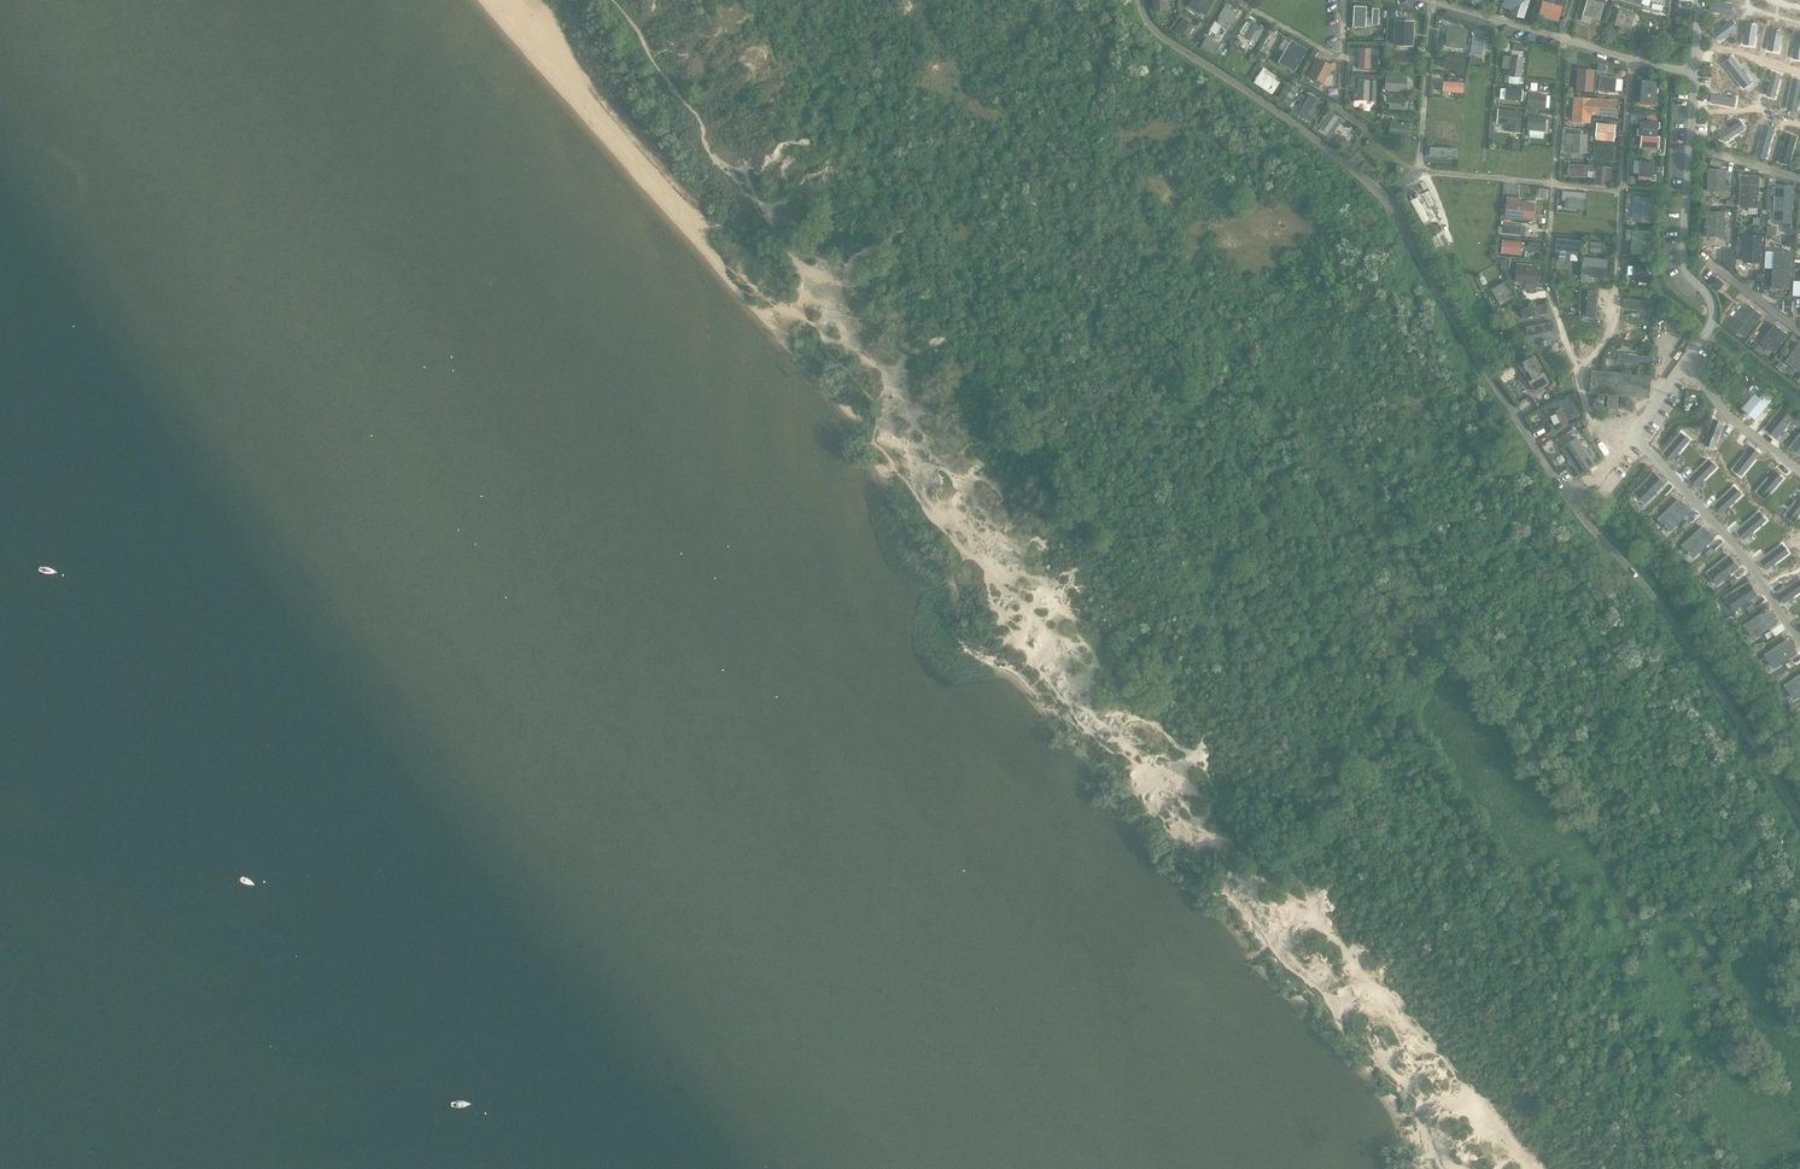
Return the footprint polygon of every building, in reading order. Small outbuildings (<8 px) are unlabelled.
[(1154,10),(1166,9),(1165,0),(1167,0),(1153,0),(1154,10)] [(1189,6),(1206,16),(1214,0),(1193,0),(1189,6)] [(1502,5),(1512,8),(1511,12),(1524,16),(1528,0),(1504,0),(1502,5)] [(1539,15),(1557,20),(1559,13),(1563,14),(1568,0),(1556,0),(1554,5),(1543,2),(1539,15)] [(1582,15),(1599,20),(1604,4),(1591,0),(1587,0),(1582,15)] [(1711,1),(1710,11),(1718,12),(1718,11),(1727,12),(1728,4),(1719,3),(1719,2),(1711,1)] [(1367,26),(1368,4),(1354,4),(1354,25),(1367,26)] [(1219,18),(1216,22),(1225,28),(1228,23),(1230,24),(1237,12),(1225,5),(1217,17),(1219,18)] [(1380,23),(1381,7),(1373,6),(1372,23),(1380,23)] [(1619,9),(1614,25),(1631,30),(1636,14),(1619,9)] [(1182,18),(1173,33),(1184,41),(1194,25),(1182,18)] [(1247,21),(1240,32),(1244,35),(1255,42),(1264,28),(1253,21),(1251,24),(1247,21)] [(1396,23),(1395,43),(1409,43),(1410,24),(1396,23)] [(1720,28),(1714,32),(1720,41),(1727,36),(1726,35),(1733,30),(1729,23),(1721,29),(1720,28)] [(1745,37),(1744,44),(1754,46),(1755,38),(1754,38),(1755,29),(1748,28),(1747,37),(1745,37)] [(1450,31),(1447,47),(1465,50),(1468,34),(1450,31)] [(1770,43),(1768,50),(1778,52),(1780,44),(1779,44),(1780,35),(1773,34),(1771,43),(1770,43)] [(1202,44),(1198,50),(1213,58),(1221,45),(1206,36),(1204,40),(1202,39),(1200,43),(1202,44)] [(1472,36),(1470,54),(1481,55),(1483,38),(1472,36)] [(1292,40),(1279,63),(1295,72),(1308,50),(1292,40)] [(1359,48),(1358,68),(1371,69),(1378,69),(1379,49),(1371,49),(1359,48)] [(1533,49),(1531,62),(1549,65),(1551,52),(1533,49)] [(1260,50),(1258,55),(1265,58),(1267,54),(1260,50)] [(1504,55),(1502,67),(1509,68),(1522,70),(1523,58),(1510,56),(1504,55)] [(1445,56),(1444,69),(1456,70),(1455,74),(1462,75),(1464,58),(1445,56)] [(1728,61),(1725,64),(1744,88),(1752,81),(1733,57),(1731,59),(1730,59),(1728,60),(1728,61)] [(1318,58),(1309,76),(1322,82),(1329,69),(1334,71),(1337,65),(1330,62),(1329,63),(1318,58)] [(1598,63),(1597,70),(1605,71),(1606,65),(1606,64),(1601,63),(1598,63)] [(1263,67),(1253,83),(1271,94),(1279,82),(1275,79),(1277,76),(1263,67)] [(1577,69),(1575,90),(1592,92),(1593,70),(1577,69)] [(1773,72),(1767,95),(1775,98),(1782,75),(1773,72)] [(1388,77),(1387,89),(1406,90),(1407,75),(1397,74),(1397,77),(1388,77)] [(1347,77),(1347,85),(1355,85),(1355,77),(1347,77)] [(1599,83),(1599,91),(1614,92),(1615,85),(1606,84),(1607,78),(1600,77),(1599,83)] [(1641,79),(1639,104),(1655,105),(1657,81),(1641,79)] [(1787,109),(1798,111),(1799,99),(1799,80),(1798,79),(1797,80),(1793,79),(1787,109)] [(1357,80),(1356,100),(1375,100),(1376,80),(1357,80)] [(1443,81),(1442,92),(1463,93),(1464,82),(1443,81)] [(1286,83),(1277,99),(1288,106),(1298,91),(1286,83)] [(1506,89),(1505,100),(1522,101),(1523,90),(1506,89)] [(1300,109),(1297,114),(1310,122),(1313,118),(1323,103),(1309,94),(1300,109)] [(1530,94),(1529,107),(1544,108),(1545,95),(1530,94)] [(1713,94),(1712,103),(1735,107),(1736,98),(1713,94)] [(1387,97),(1386,103),(1389,103),(1389,109),(1405,110),(1405,98),(1387,97)] [(1574,98),(1572,122),(1589,123),(1590,114),(1591,99),(1574,98)] [(1591,99),(1590,114),(1615,116),(1616,101),(1591,99)] [(1498,109),(1496,124),(1508,124),(1508,131),(1519,132),(1520,111),(1498,109)] [(1328,110),(1316,125),(1331,136),(1342,120),(1328,110)] [(1528,116),(1526,129),(1530,130),(1529,137),(1544,138),(1544,131),(1546,131),(1547,118),(1528,116)] [(1390,120),(1388,135),(1408,138),(1410,122),(1390,120)] [(1639,128),(1638,135),(1641,135),(1641,147),(1658,148),(1659,136),(1657,136),(1657,122),(1642,121),(1642,128),(1639,128)] [(1740,121),(1721,134),(1726,142),(1745,128),(1740,121)] [(1443,136),(1461,136),(1462,122),(1443,122),(1443,136)] [(1596,123),(1595,139),(1612,140),(1613,125),(1596,123)] [(1765,127),(1757,155),(1759,156),(1759,157),(1762,158),(1763,157),(1767,158),(1775,130),(1765,127)] [(1566,134),(1565,143),(1571,143),(1571,152),(1585,153),(1587,135),(1566,134)] [(1787,134),(1780,162),(1790,165),(1797,136),(1787,134)] [(1340,135),(1335,141),(1343,148),(1346,150),(1351,145),(1340,135)] [(1594,146),(1593,161),(1613,162),(1614,147),(1594,146)] [(1429,148),(1429,156),(1456,158),(1456,149),(1429,148)] [(1712,159),(1711,165),(1721,168),(1722,162),(1712,159)] [(1634,161),(1633,173),(1638,173),(1638,176),(1652,177),(1653,162),(1634,161)] [(1569,164),(1568,176),(1587,177),(1587,171),(1588,166),(1569,164)] [(1726,168),(1708,168),(1708,192),(1726,192),(1726,168)] [(1591,169),(1590,180),(1608,182),(1608,170),(1591,169)] [(1742,174),(1741,207),(1759,208),(1760,175),(1742,174)] [(1776,184),(1774,222),(1792,223),(1794,185),(1776,184)] [(1411,187),(1403,191),(1406,195),(1413,192),(1411,187)] [(1563,191),(1562,200),(1566,200),(1565,208),(1583,209),(1585,210),(1587,193),(1563,191)] [(1424,222),(1431,219),(1419,195),(1412,199),(1424,222)] [(1610,208),(1610,196),(1591,196),(1591,207),(1610,208)] [(1506,197),(1504,218),(1532,220),(1533,204),(1517,203),(1518,198),(1506,197)] [(1633,197),(1632,221),(1653,222),(1655,198),(1633,197)] [(1708,211),(1707,237),(1725,237),(1726,211),(1708,211)] [(1583,227),(1584,216),(1565,215),(1564,227),(1583,227)] [(1758,216),(1758,226),(1767,227),(1768,216),(1758,216)] [(1587,219),(1586,230),(1603,231),(1604,220),(1587,219)] [(1503,227),(1502,233),(1524,235),(1525,226),(1503,224),(1503,227)] [(1626,230),(1625,239),(1631,240),(1630,254),(1648,255),(1649,232),(1626,230)] [(1744,234),(1744,263),(1763,263),(1764,235),(1744,234)] [(1501,246),(1501,253),(1520,255),(1521,241),(1502,239),(1501,246)] [(1563,239),(1562,252),(1577,253),(1578,240),(1563,239)] [(1590,242),(1589,252),(1602,253),(1602,243),(1590,242)] [(1726,250),(1726,265),(1735,271),(1735,250),(1726,250)] [(1774,251),(1773,288),(1791,289),(1793,251),(1774,251)] [(1582,258),(1580,282),(1590,284),(1591,277),(1603,278),(1605,274),(1606,260),(1582,258)] [(1502,259),(1501,267),(1509,268),(1510,260),(1502,259)] [(1518,261),(1517,271),(1532,273),(1533,263),(1518,261)] [(1633,263),(1632,278),(1638,278),(1638,285),(1646,286),(1647,264),(1633,263)] [(1713,283),(1711,286),(1718,291),(1720,289),(1721,289),(1723,286),(1723,282),(1717,277),(1712,283),(1713,283)] [(1506,281),(1491,289),(1499,305),(1513,297),(1511,293),(1512,292),(1506,281)] [(1587,315),(1597,316),(1598,288),(1588,287),(1587,315)] [(1623,307),(1651,308),(1652,298),(1623,297),(1623,307)] [(1785,301),(1785,311),(1794,312),(1794,301),(1785,301)] [(1749,303),(1731,326),(1745,337),(1764,314),(1749,303)] [(1528,335),(1555,329),(1553,319),(1526,325),(1528,335)] [(1775,324),(1761,342),(1775,353),(1789,335),(1775,324)] [(1756,342),(1752,347),(1760,353),(1763,348),(1756,342)] [(1786,361),(1799,371),(1799,343),(1786,361)] [(1556,353),(1549,356),(1556,374),(1563,371),(1556,353)] [(1619,353),(1618,362),(1620,362),(1622,363),(1648,365),(1649,366),(1650,356),(1619,353)] [(1528,358),(1519,364),(1525,375),(1533,390),(1548,381),(1540,367),(1539,365),(1534,355),(1528,358)] [(1781,361),(1777,366),(1784,372),(1788,366),(1781,361)] [(1591,371),(1589,393),(1648,398),(1650,376),(1591,371)] [(1699,406),(1700,391),(1687,391),(1686,406),(1699,406)] [(1755,394),(1744,408),(1748,412),(1747,414),(1751,417),(1752,415),(1757,419),(1768,405),(1774,398),(1766,391),(1760,398),(1755,394)] [(1574,393),(1565,397),(1566,398),(1568,405),(1570,404),(1578,401),(1574,393)] [(1609,395),(1607,408),(1618,409),(1619,396),(1609,395)] [(1566,398),(1543,408),(1546,414),(1549,413),(1555,427),(1567,422),(1566,420),(1572,417),(1574,413),(1570,404),(1568,405),(1566,398)] [(1783,407),(1766,429),(1772,434),(1773,432),(1778,437),(1795,417),(1783,407)] [(1714,419),(1705,445),(1714,448),(1724,423),(1714,419)] [(1569,426),(1561,431),(1565,438),(1573,433),(1569,426)] [(1682,433),(1664,454),(1672,461),(1690,440),(1682,433)] [(1576,437),(1561,448),(1579,475),(1594,464),(1576,437)] [(1792,447),(1797,451),(1796,452),(1798,453),(1799,453),(1799,437),(1792,447)] [(1695,450),(1701,444),(1695,439),(1690,446),(1695,450)] [(1735,466),(1742,458),(1736,454),(1742,447),(1735,442),(1723,457),(1735,466)] [(1752,447),(1734,469),(1742,476),(1760,453),(1752,447)] [(1767,459),(1754,476),(1761,481),(1773,464),(1767,459)] [(1709,460),(1689,479),(1697,487),(1717,467),(1709,460)] [(1776,471),(1758,492),(1766,499),(1784,478),(1776,471)] [(1655,473),(1636,492),(1646,503),(1666,484),(1655,473)] [(1799,491),(1799,483),(1796,480),(1779,501),(1787,508),(1799,491)] [(1735,487),(1715,506),(1722,513),(1742,495),(1735,487)] [(1786,515),(1795,522),(1799,515),(1799,497),(1786,515)] [(1680,500),(1661,519),(1671,530),(1691,511),(1680,500)] [(1733,518),(1742,511),(1736,504),(1727,512),(1733,518)] [(1778,506),(1775,510),(1781,514),(1784,511),(1778,506)] [(1760,512),(1738,531),(1745,539),(1767,520),(1760,512)] [(1688,521),(1683,526),(1686,529),(1691,524),(1688,521)] [(1704,527),(1683,547),(1690,554),(1691,553),(1695,556),(1715,538),(1704,527)] [(1783,545),(1761,561),(1767,569),(1789,553),(1783,545)] [(1711,548),(1706,553),(1709,557),(1715,552),(1711,548)] [(1730,556),(1708,573),(1713,579),(1714,578),(1719,583),(1739,567),(1730,556)] [(1736,577),(1730,582),(1733,585),(1739,581),(1736,577)] [(1779,594),(1785,603),(1799,592),(1799,579),(1779,594)] [(1750,583),(1727,597),(1735,610),(1758,595),(1750,583)] [(1753,604),(1747,608),(1749,612),(1756,608),(1753,604)] [(1769,611),(1746,626),(1754,638),(1777,623),(1769,611)] [(1772,631),(1766,635),(1768,639),(1775,635),(1772,631)] [(1789,640),(1767,655),(1775,668),(1798,653),(1789,640)] [(1793,660),(1787,664),(1789,668),(1795,664),(1793,660)] [(1787,686),(1795,698),(1799,695),(1799,677),(1787,686)]
